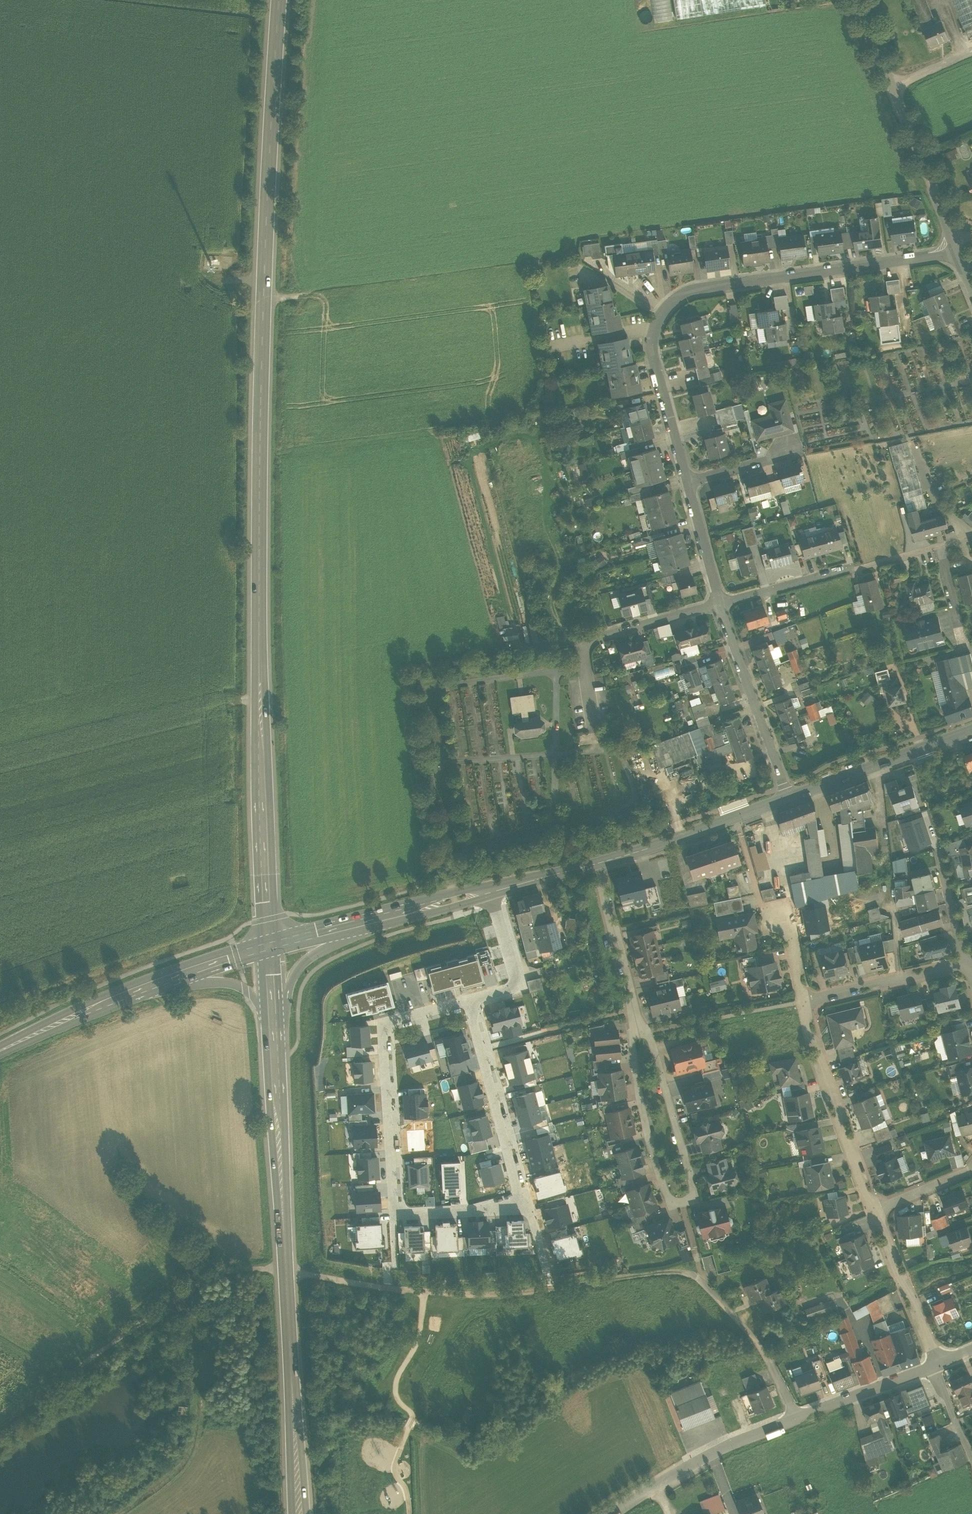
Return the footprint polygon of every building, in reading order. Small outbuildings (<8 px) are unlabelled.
[(654,23),(673,20),(670,0),(651,0),(654,23)] [(676,19),(702,15),(700,0),(673,0),(676,19)] [(702,15),(766,6),(765,0),(700,0),(702,15)] [(926,0),(904,0),(908,9),(914,6),(924,30),(936,25),(926,0)] [(969,41),(971,39),(971,0),(952,0),(969,41)] [(924,30),(931,47),(949,39),(942,22),(936,25),(924,30)] [(878,218),(865,220),(864,217),(862,216),(861,217),(860,219),(862,232),(854,233),(856,247),(856,249),(882,246),(878,218)] [(914,222),(891,225),(893,243),(901,242),(901,243),(909,242),(909,241),(916,240),(914,222)] [(653,239),(664,237),(662,228),(652,230),(653,239)] [(732,230),(724,231),(726,244),(734,243),(732,230)] [(840,232),(816,236),(818,254),(842,251),(842,249),(840,233),(840,232)] [(847,232),(840,233),(842,249),(850,248),(848,234),(847,232)] [(694,235),(688,236),(690,249),(690,250),(696,249),(694,235)] [(803,235),(778,238),(781,260),(806,256),(803,235)] [(765,236),(754,237),(755,240),(740,242),(740,243),(742,243),(743,253),(741,253),(743,265),(769,262),(767,248),(765,236)] [(666,240),(657,241),(657,243),(659,255),(666,254),(666,253),(667,253),(666,240)] [(599,243),(583,245),(585,257),(592,256),(592,259),(601,257),(599,243)] [(632,252),(623,253),(621,243),(604,246),(606,256),(612,255),(615,277),(635,274),(632,252)] [(657,243),(650,243),(651,249),(652,249),(653,255),(659,255),(657,243)] [(726,246),(703,250),(706,270),(729,267),(726,246)] [(651,249),(632,252),(635,274),(655,271),(653,255),(652,249),(651,249)] [(690,249),(680,250),(680,251),(667,253),(666,253),(666,254),(669,274),(693,270),(690,250),(690,249)] [(899,279),(893,280),(895,293),(901,292),(899,279)] [(893,280),(886,281),(888,294),(889,294),(895,293),(893,280)] [(937,281),(926,285),(929,290),(939,286),(937,281)] [(939,286),(929,290),(931,297),(943,291),(941,285),(939,286)] [(608,286),(584,290),(587,306),(586,306),(587,307),(611,302),(608,286)] [(843,287),(836,288),(838,301),(845,300),(843,287)] [(836,288),(830,289),(832,302),(838,301),(836,288)] [(931,297),(921,301),(922,301),(921,302),(920,304),(925,316),(932,313),(950,306),(944,291),(943,291),(931,297)] [(888,294),(869,297),(871,312),(877,311),(891,309),(889,294),(888,294)] [(786,295),(780,296),(782,309),(788,308),(786,295)] [(780,296),(773,297),(775,310),(776,310),(782,309),(780,296)] [(611,302),(587,307),(588,307),(592,333),(620,328),(618,314),(613,315),(611,302)] [(832,302),(813,305),(814,305),(815,305),(817,319),(816,319),(816,320),(840,316),(834,316),(832,302)] [(950,306),(932,313),(938,327),(933,329),(943,325),(946,332),(958,326),(955,320),(956,320),(950,306)] [(891,309),(877,311),(879,326),(899,323),(897,308),(891,309)] [(775,310),(757,312),(757,313),(758,313),(760,327),(759,327),(759,328),(784,324),(778,325),(776,310),(775,310)] [(840,316),(816,320),(823,319),(825,333),(824,333),(824,334),(843,331),(840,316)] [(699,319),(681,324),(685,339),(698,335),(698,336),(703,334),(699,319)] [(784,324),(759,328),(766,327),(768,341),(767,341),(767,342),(786,339),(784,324)] [(958,326),(946,332),(949,340),(962,337),(958,326)] [(698,335),(685,339),(679,340),(683,355),(701,350),(698,336),(698,335)] [(626,339),(599,344),(604,370),(603,370),(603,371),(608,370),(631,365),(626,339)] [(701,350),(683,355),(687,369),(695,367),(707,364),(706,364),(705,364),(701,350)] [(631,365),(608,370),(613,396),(640,391),(635,364),(631,365)] [(707,364),(695,367),(697,374),(708,370),(707,364)] [(708,370),(697,374),(698,380),(710,377),(708,370)] [(720,370),(714,372),(715,380),(722,379),(720,370)] [(710,377),(698,380),(700,386),(712,384),(710,377)] [(708,391),(693,395),(696,407),(698,416),(714,412),(708,391)] [(628,400),(610,403),(611,409),(629,405),(628,400)] [(774,417),(753,422),(757,439),(792,430),(784,401),(771,404),(774,417)] [(644,404),(619,410),(623,424),(629,423),(629,426),(648,421),(644,404)] [(736,420),(723,424),(725,431),(738,427),(736,420)] [(629,426),(627,426),(631,443),(653,437),(648,421),(629,426)] [(723,434),(705,439),(707,447),(710,458),(729,453),(723,434)] [(908,441),(889,447),(876,450),(902,544),(915,540),(908,513),(917,510),(918,510),(927,507),(908,441)] [(627,442),(616,445),(617,453),(619,452),(629,450),(627,442)] [(629,450),(619,452),(621,460),(629,458),(629,456),(641,453),(639,447),(629,450)] [(641,453),(629,456),(629,458),(633,472),(660,464),(656,449),(641,453)] [(660,464),(633,472),(637,486),(637,487),(647,485),(664,480),(660,464)] [(799,464),(778,469),(781,480),(783,486),(803,481),(799,464)] [(765,473),(745,479),(751,502),(771,496),(769,490),(770,490),(768,483),(765,473)] [(781,480),(774,482),(778,494),(785,492),(783,486),(781,480)] [(733,482),(712,487),(715,497),(717,504),(718,504),(737,499),(733,482)] [(774,482),(768,483),(770,490),(769,490),(771,496),(778,494),(774,482)] [(637,486),(627,488),(629,495),(648,490),(647,485),(637,487),(637,486)] [(648,490),(629,495),(631,502),(644,499),(644,498),(651,496),(650,490),(648,490)] [(651,496),(644,498),(644,499),(648,513),(671,507),(667,492),(651,496)] [(715,497),(708,499),(711,510),(719,508),(718,504),(717,504),(715,497)] [(783,513),(790,512),(787,499),(780,501),(783,513)] [(750,519),(759,517),(756,505),(747,508),(750,519)] [(671,507),(648,513),(652,528),(660,526),(676,522),(671,507)] [(945,515),(921,522),(918,510),(917,510),(908,513),(915,540),(942,533),(940,528),(948,526),(945,515)] [(968,515),(965,513),(961,518),(971,527),(971,526),(971,511),(968,515)] [(660,526),(652,528),(646,529),(648,536),(651,535),(661,532),(660,526)] [(837,529),(818,534),(823,552),(833,549),(833,550),(842,547),(841,544),(838,533),(837,529)] [(844,531),(838,533),(841,544),(847,542),(844,531)] [(681,533),(654,540),(658,556),(685,549),(681,533)] [(818,534),(799,540),(800,544),(803,555),(804,558),(813,555),(823,552),(818,534)] [(648,536),(637,539),(639,546),(652,542),(651,535),(648,536)] [(756,536),(749,538),(752,549),(759,547),(756,536)] [(787,544),(766,550),(768,555),(771,566),(771,567),(792,561),(788,546),(787,544)] [(793,544),(788,546),(792,561),(798,559),(797,557),(794,545),(793,544)] [(800,544),(794,545),(797,557),(803,555),(800,544)] [(685,549),(658,556),(662,570),(663,571),(672,569),(677,568),(679,568),(678,567),(689,564),(685,549)] [(752,553),(736,557),(741,575),(757,571),(752,553)] [(768,555),(761,557),(764,568),(771,566),(768,555)] [(597,568),(607,561),(603,556),(593,563),(597,568)] [(672,569),(663,571),(662,570),(659,571),(661,578),(673,575),(672,569)] [(960,576),(967,604),(971,602),(971,573),(960,576)] [(675,582),(673,575),(661,578),(663,585),(671,583),(675,582)] [(692,577),(677,581),(679,587),(681,596),(696,592),(692,577)] [(875,579),(860,583),(867,611),(883,607),(880,597),(879,598),(876,589),(877,589),(875,579)] [(929,584),(916,588),(915,583),(907,584),(912,606),(934,600),(929,584)] [(619,590),(624,616),(653,611),(648,585),(619,590)] [(764,607),(744,614),(748,629),(769,623),(764,607)] [(784,609),(775,612),(778,620),(786,617),(784,609)] [(496,617),(499,628),(506,626),(503,615),(496,617)] [(938,618),(924,621),(924,620),(918,622),(918,623),(905,626),(910,647),(917,645),(918,650),(937,645),(936,640),(943,639),(938,618)] [(669,623),(657,627),(661,638),(672,635),(669,623)] [(706,624),(675,633),(679,648),(680,648),(681,653),(682,658),(694,654),(699,653),(696,643),(711,639),(706,624)] [(512,632),(512,627),(504,627),(504,639),(518,638),(518,632),(512,632)] [(782,628),(772,632),(774,638),(784,634),(782,628)] [(784,634),(774,638),(777,645),(787,641),(784,634)] [(640,638),(628,641),(627,643),(619,645),(623,661),(632,659),(635,660),(641,658),(643,656),(645,655),(641,642),(640,638)] [(651,653),(647,640),(641,642),(645,655),(651,653)] [(766,642),(754,646),(755,649),(752,651),(760,670),(775,665),(770,651),(773,650),(773,648),(771,644),(768,645),(766,642)] [(770,651),(775,665),(780,663),(778,657),(781,655),(778,646),(773,648),(773,650),(770,651)] [(795,649),(787,652),(790,659),(798,656),(795,649)] [(937,662),(946,693),(965,688),(971,687),(971,659),(971,653),(937,662)] [(694,654),(682,658),(680,659),(684,673),(699,668),(694,654)] [(798,656),(790,659),(795,673),(803,670),(798,656)] [(728,679),(721,659),(706,665),(706,667),(704,668),(701,672),(706,684),(711,683),(710,681),(711,680),(713,685),(728,679)] [(655,679),(675,674),(672,665),(653,671),(655,679)] [(775,665),(760,670),(767,690),(782,685),(775,665)] [(899,686),(897,678),(891,680),(888,669),(881,671),(886,689),(887,692),(890,705),(906,701),(902,686),(899,686)] [(886,689),(881,671),(875,672),(881,693),(887,692),(886,689)] [(728,679),(713,685),(720,704),(735,699),(728,679)] [(808,681),(799,685),(800,690),(810,687),(808,681)] [(946,693),(948,704),(943,706),(949,722),(954,720),(954,721),(971,715),(971,707),(965,688),(946,693)] [(811,689),(801,692),(803,697),(812,693),(811,689)] [(867,691),(860,699),(867,705),(874,697),(867,691)] [(533,694),(510,697),(512,713),(521,712),(522,718),(528,717),(528,711),(535,710),(533,694)] [(790,698),(775,704),(782,723),(797,718),(793,708),(800,705),(797,697),(790,698)] [(690,701),(691,707),(701,704),(699,698),(690,701)] [(694,714),(705,710),(703,703),(701,704),(691,707),(694,714)] [(815,703),(806,706),(808,714),(818,710),(815,703)] [(826,708),(827,713),(825,713),(830,725),(836,723),(830,706),(826,708)] [(818,710),(808,714),(811,721),(820,717),(820,715),(825,713),(827,713),(826,708),(818,710)] [(705,710),(694,714),(699,728),(710,724),(705,710)] [(801,722),(809,719),(807,713),(799,716),(801,722)] [(522,718),(519,718),(519,719),(521,719),(516,726),(517,732),(524,738),(522,738),(522,739),(540,737),(540,736),(538,736),(543,729),(542,722),(535,717),(537,717),(537,716),(528,717),(522,718)] [(738,717),(723,722),(730,742),(745,737),(738,717)] [(797,718),(782,723),(789,743),(804,738),(800,726),(797,718)] [(800,726),(804,738),(810,736),(806,724),(800,726)] [(708,750),(696,754),(701,766),(704,767),(708,766),(709,763),(720,760),(718,756),(733,750),(737,762),(752,756),(745,737),(730,742),(724,744),(708,750)] [(693,764),(676,765),(677,780),(694,778),(693,764)] [(896,779),(884,783),(885,795),(891,793),(891,792),(899,790),(896,779)] [(868,781),(844,789),(849,805),(848,805),(850,821),(863,819),(862,810),(870,809),(869,803),(873,801),(874,801),(874,800),(868,781)] [(897,811),(901,810),(918,805),(912,786),(899,790),(891,792),(891,793),(894,800),(892,801),(894,809),(896,808),(897,811)] [(844,789),(825,796),(831,812),(839,809),(841,824),(850,822),(850,821),(848,805),(849,805),(844,789)] [(813,801),(794,807),(800,824),(808,821),(809,827),(816,825),(813,802),(813,801)] [(961,806),(967,824),(971,823),(971,803),(961,806)] [(920,811),(918,805),(901,810),(903,816),(920,811)] [(794,807),(777,813),(781,831),(800,824),(794,807)] [(912,849),(931,843),(922,817),(901,823),(905,836),(907,835),(912,849)] [(863,819),(850,821),(850,822),(850,825),(851,832),(864,830),(863,819)] [(809,827),(805,828),(809,844),(819,842),(817,830),(816,825),(809,827)] [(850,825),(838,827),(844,872),(856,870),(854,856),(853,848),(851,832),(850,825)] [(823,829),(817,830),(819,842),(820,855),(827,854),(823,829)] [(864,830),(851,832),(853,848),(879,845),(876,829),(864,830)] [(732,842),(709,849),(717,872),(726,869),(725,867),(739,862),(732,842)] [(819,842),(809,844),(814,860),(821,858),(820,855),(819,842)] [(764,875),(755,845),(748,847),(757,877),(764,875)] [(879,845),(853,848),(854,856),(867,854),(867,855),(880,853),(879,845)] [(968,847),(968,848),(962,849),(965,868),(971,866),(971,846),(968,847)] [(709,849),(686,857),(694,878),(707,873),(708,875),(717,872),(709,849)] [(867,854),(854,856),(856,870),(856,873),(869,872),(867,855),(867,854)] [(906,857),(893,861),(894,872),(908,871),(906,857)] [(823,876),(821,858),(814,860),(816,871),(817,877),(823,876)] [(823,876),(826,898),(858,888),(856,873),(856,870),(844,872),(823,876)] [(791,883),(817,877),(816,871),(788,877),(790,883),(791,883)] [(616,879),(622,906),(644,900),(646,900),(643,888),(640,873),(616,879)] [(931,874),(912,878),(916,894),(935,890),(931,874)] [(826,898),(823,876),(817,877),(791,883),(795,907),(826,898)] [(656,885),(643,888),(646,900),(644,900),(646,906),(660,903),(656,885)] [(738,885),(726,887),(729,899),(740,897),(738,885)] [(907,885),(895,887),(897,898),(912,895),(910,885),(907,885)] [(963,888),(965,897),(971,895),(971,886),(963,888)] [(773,887),(760,890),(764,902),(776,899),(773,887)] [(935,890),(916,894),(918,903),(920,911),(938,905),(935,890)] [(705,891),(687,895),(690,907),(707,903),(705,891)] [(540,893),(526,896),(533,923),(534,926),(540,924),(536,912),(544,910),(540,893)] [(912,895),(897,898),(898,907),(918,903),(916,894),(912,895)] [(526,896),(513,900),(520,927),(533,923),(526,896)] [(729,899),(713,902),(716,915),(743,910),(740,897),(729,899)] [(879,907),(867,910),(870,917),(881,914),(879,907)] [(939,910),(919,916),(923,930),(928,929),(943,924),(939,910)] [(753,913),(717,920),(719,933),(733,930),(735,935),(738,950),(755,947),(752,932),(751,926),(755,925),(753,913)] [(919,916),(900,921),(904,936),(923,930),(919,916)] [(692,927),(690,919),(681,921),(683,929),(692,927)] [(540,924),(534,926),(539,948),(540,948),(540,951),(556,947),(560,946),(554,921),(540,924)] [(533,923),(520,927),(526,951),(535,949),(539,948),(534,926),(533,923)] [(656,924),(642,927),(644,933),(652,931),(652,932),(658,930),(656,924)] [(923,930),(904,936),(906,942),(930,935),(928,929),(923,930)] [(733,930),(719,933),(720,938),(735,935),(733,930)] [(655,937),(653,936),(652,932),(652,931),(644,933),(631,936),(630,938),(631,943),(633,944),(635,950),(657,944),(655,937)] [(937,934),(920,939),(922,946),(924,945),(924,944),(939,941),(937,934)] [(894,938),(883,941),(886,953),(895,951),(894,938)] [(939,941),(924,944),(924,945),(925,948),(923,951),(924,955),(927,957),(950,951),(947,939),(939,941)] [(883,941),(883,940),(871,943),(878,969),(889,966),(886,953),(883,941)] [(871,943),(860,946),(861,951),(864,962),(866,972),(878,969),(871,943)] [(657,944),(635,950),(633,950),(637,964),(638,964),(660,958),(657,944)] [(854,946),(847,948),(851,963),(857,962),(855,952),(854,946)] [(556,947),(540,951),(543,962),(559,958),(556,947)] [(842,949),(830,952),(837,979),(844,977),(843,973),(848,972),(842,949)] [(817,950),(811,951),(815,967),(821,966),(818,955),(817,950)] [(855,952),(857,962),(858,964),(864,962),(861,951),(855,952)] [(830,952),(818,955),(821,966),(824,978),(829,976),(830,981),(837,979),(830,952)] [(758,954),(741,957),(743,972),(748,971),(747,968),(760,965),(758,954)] [(426,970),(432,992),(460,985),(461,988),(484,982),(477,956),(467,959),(467,957),(458,960),(458,961),(441,966),(440,964),(430,967),(431,969),(426,970)] [(660,958),(638,964),(639,969),(638,971),(639,975),(641,976),(654,974),(662,971),(661,967),(662,965),(660,958)] [(760,965),(747,968),(748,971),(752,992),(779,987),(778,980),(779,979),(780,978),(780,975),(778,974),(777,974),(774,962),(760,965)] [(539,968),(531,970),(532,977),(540,976),(539,968)] [(667,970),(662,971),(654,974),(656,984),(668,981),(670,980),(667,970)] [(540,977),(533,979),(536,991),(543,989),(540,977)] [(670,980),(668,981),(669,987),(675,985),(675,987),(684,985),(682,977),(670,980)] [(389,978),(340,992),(348,1020),(361,1017),(362,1020),(398,1010),(389,978)] [(533,979),(527,981),(530,992),(536,991),(533,979)] [(723,980),(710,983),(712,992),(725,988),(723,980)] [(955,984),(942,987),(943,990),(936,992),(937,998),(940,1010),(960,1005),(955,984)] [(669,987),(647,992),(650,1004),(677,997),(675,987),(675,985),(669,987)] [(919,993),(899,997),(901,1003),(899,1004),(899,1007),(900,1009),(901,1012),(903,1011),(904,1017),(923,1012),(919,993)] [(677,997),(650,1004),(653,1015),(675,1010),(680,1009),(680,1007),(677,997)] [(937,998),(927,1001),(930,1012),(940,1010),(937,998)] [(899,1007),(899,1004),(890,1006),(892,1014),(901,1012),(900,1009),(899,1007)] [(689,1005),(680,1007),(680,1009),(675,1010),(676,1016),(691,1012),(689,1005)] [(502,1027),(504,1035),(520,1031),(518,1022),(521,1022),(517,1006),(491,1012),(495,1029),(502,1027)] [(861,1007),(827,1015),(835,1047),(836,1047),(851,1043),(852,1043),(849,1028),(865,1024),(861,1007)] [(963,1015),(950,1019),(951,1025),(953,1024),(965,1021),(963,1015)] [(604,1023),(588,1027),(589,1034),(594,1033),(594,1032),(605,1031),(604,1023)] [(951,1025),(936,1029),(938,1035),(943,1034),(943,1033),(955,1030),(953,1024),(951,1025)] [(369,1027),(351,1028),(352,1047),(370,1046),(369,1027)] [(955,1030),(943,1033),(943,1034),(946,1046),(970,1040),(966,1027),(955,1030)] [(605,1031),(594,1032),(594,1033),(595,1046),(619,1044),(618,1030),(605,1031)] [(946,1046),(943,1034),(938,1035),(939,1042),(936,1045),(938,1051),(941,1052),(943,1059),(949,1058),(946,1046)] [(443,1041),(449,1064),(470,1058),(464,1035),(443,1041)] [(946,1046),(949,1058),(950,1058),(960,1055),(971,1052),(971,1048),(970,1040),(946,1046)] [(427,1041),(404,1046),(409,1067),(432,1062),(427,1041)] [(695,1042),(685,1044),(685,1046),(671,1050),(677,1073),(700,1067),(704,1066),(703,1061),(702,1057),(704,1057),(702,1049),(700,1049),(698,1042),(695,1043),(695,1042)] [(851,1043),(836,1047),(840,1061),(841,1061),(852,1057),(854,1056),(851,1043)] [(619,1044),(595,1046),(596,1059),(596,1060),(608,1058),(620,1057),(619,1044)] [(506,1070),(530,1063),(527,1050),(502,1056),(506,1070)] [(960,1055),(950,1058),(949,1058),(943,1059),(945,1066),(947,1065),(962,1061),(960,1055)] [(719,1056),(703,1061),(704,1066),(700,1067),(702,1074),(719,1069),(718,1063),(721,1062),(719,1056)] [(852,1057),(841,1061),(843,1066),(854,1062),(852,1057)] [(608,1058),(596,1060),(596,1059),(592,1060),(592,1068),(593,1068),(607,1066),(608,1066),(608,1058)] [(795,1058),(770,1063),(770,1064),(772,1072),(772,1073),(778,1072),(781,1085),(789,1084),(799,1082),(799,1081),(795,1059),(795,1058)] [(863,1059),(856,1061),(861,1075),(868,1073),(863,1059)] [(372,1061),(353,1063),(354,1083),(374,1081),(372,1061)] [(843,1066),(840,1067),(846,1084),(862,1078),(861,1075),(856,1061),(854,1062),(843,1066)] [(962,1061),(947,1065),(951,1078),(958,1076),(957,1071),(967,1068),(965,1061),(962,1061)] [(510,1084),(534,1078),(530,1063),(506,1070),(510,1084)] [(607,1066),(593,1068),(592,1068),(591,1068),(592,1075),(598,1074),(608,1072),(607,1066)] [(957,1071),(958,1076),(963,1094),(967,1093),(968,1094),(971,1093),(971,1067),(967,1068),(957,1071)] [(709,1079),(709,1080),(721,1077),(719,1069),(702,1074),(704,1080),(709,1079)] [(608,1072),(598,1074),(599,1080),(597,1080),(598,1087),(624,1083),(622,1070),(608,1072)] [(799,1082),(789,1084),(790,1090),(805,1087),(804,1081),(799,1082)] [(458,1086),(464,1110),(483,1105),(477,1082),(458,1086)] [(695,1086),(682,1089),(687,1111),(715,1103),(710,1082),(695,1086)] [(624,1083),(598,1087),(599,1094),(601,1093),(602,1099),(612,1098),(626,1096),(624,1083)] [(805,1087),(790,1090),(792,1096),(806,1093),(805,1087)] [(874,1088),(860,1093),(862,1100),(874,1095),(874,1096),(877,1095),(874,1088)] [(792,1096),(787,1097),(788,1105),(786,1105),(789,1120),(812,1116),(809,1103),(810,1103),(808,1092),(806,1093),(792,1096)] [(374,1093),(348,1095),(349,1114),(375,1113),(374,1093)] [(516,1113),(538,1107),(534,1093),(512,1098),(516,1113)] [(877,1095),(874,1096),(878,1106),(885,1104),(881,1093),(877,1095)] [(427,1094),(403,1095),(404,1117),(428,1115),(427,1094)] [(862,1100),(853,1103),(858,1116),(878,1108),(878,1106),(874,1096),(874,1095),(862,1100)] [(612,1098),(602,1099),(596,1100),(597,1107),(601,1106),(613,1104),(612,1098)] [(613,1104),(601,1106),(603,1113),(607,1113),(607,1112),(614,1111),(613,1104)] [(519,1127),(542,1121),(538,1107),(516,1113),(519,1127)] [(614,1111),(607,1112),(607,1113),(609,1125),(631,1120),(628,1108),(614,1111)] [(878,1108),(858,1116),(863,1128),(871,1125),(883,1120),(878,1108)] [(928,1112),(921,1113),(922,1120),(930,1119),(928,1112)] [(957,1116),(958,1121),(962,1134),(971,1131),(971,1112),(957,1116)] [(492,1135),(487,1116),(469,1120),(474,1140),(492,1135)] [(631,1120),(609,1125),(612,1138),(621,1136),(634,1133),(631,1120)] [(885,1126),(883,1120),(871,1125),(874,1130),(885,1126)] [(958,1121),(953,1123),(956,1135),(962,1134),(958,1121)] [(709,1124),(706,1122),(703,1123),(701,1126),(693,1128),(696,1138),(692,1139),(693,1143),(703,1140),(714,1137),(720,1136),(723,1131),(721,1124),(716,1122),(709,1124)] [(376,1125),(353,1127),(354,1149),(378,1147),(376,1125)] [(797,1125),(785,1127),(787,1133),(796,1132),(798,1131),(797,1125)] [(885,1126),(874,1130),(878,1142),(892,1137),(888,1125),(885,1126)] [(798,1131),(796,1132),(800,1154),(823,1149),(819,1127),(798,1131)] [(527,1154),(551,1148),(547,1135),(524,1141),(527,1154)] [(905,1135),(898,1138),(900,1144),(902,1145),(908,1142),(905,1135)] [(950,1135),(925,1142),(930,1159),(954,1153),(950,1135)] [(621,1136),(612,1138),(605,1139),(607,1147),(622,1143),(621,1136)] [(714,1137),(703,1140),(706,1151),(717,1148),(714,1137)] [(498,1148),(498,1140),(469,1140),(469,1149),(498,1148)] [(607,1147),(606,1147),(609,1156),(615,1155),(614,1153),(624,1150),(622,1143),(607,1147)] [(891,1144),(876,1150),(879,1157),(882,1156),(884,1162),(891,1159),(889,1153),(894,1152),(891,1144)] [(624,1150),(614,1153),(615,1155),(618,1166),(639,1159),(637,1155),(639,1154),(637,1146),(624,1150)] [(530,1167),(554,1161),(551,1148),(527,1154),(530,1167)] [(961,1154),(955,1156),(958,1167),(964,1165),(961,1154)] [(955,1156),(949,1157),(952,1169),(958,1167),(955,1156)] [(884,1162),(877,1164),(879,1170),(878,1170),(880,1176),(881,1176),(883,1181),(902,1174),(900,1169),(901,1168),(899,1163),(898,1163),(896,1157),(891,1159),(884,1162)] [(379,1158),(357,1159),(358,1179),(380,1177),(379,1158)] [(639,1159),(618,1166),(621,1176),(621,1178),(631,1175),(644,1171),(642,1164),(640,1165),(639,1159)] [(724,1159),(710,1162),(713,1173),(727,1170),(724,1159)] [(811,1159),(798,1162),(799,1168),(804,1166),(812,1165),(811,1159)] [(812,1165),(804,1166),(807,1178),(810,1177),(812,1189),(832,1185),(831,1185),(829,1177),(831,1176),(828,1162),(812,1165)] [(480,1169),(485,1187),(504,1181),(500,1164),(480,1169)] [(408,1166),(409,1188),(429,1187),(428,1165),(408,1166)] [(713,1173),(703,1176),(704,1181),(708,1180),(711,1189),(719,1187),(721,1188),(724,1188),(726,1185),(734,1183),(737,1178),(735,1172),(730,1169),(727,1170),(713,1173)] [(540,1198),(563,1192),(558,1172),(535,1178),(540,1198)] [(631,1175),(621,1178),(621,1176),(615,1178),(618,1186),(619,1186),(633,1181),(631,1175)] [(633,1181),(619,1186),(622,1193),(626,1192),(626,1191),(635,1188),(633,1181)] [(635,1188),(626,1191),(626,1192),(630,1203),(653,1195),(648,1183),(635,1188)] [(355,1194),(373,1192),(373,1184),(355,1185),(355,1194)] [(963,1191),(942,1199),(948,1214),(969,1206),(963,1191)] [(373,1192),(355,1194),(357,1211),(381,1209),(380,1196),(378,1196),(378,1192),(373,1192)] [(653,1195),(630,1203),(634,1215),(635,1215),(644,1212),(657,1207),(653,1195)] [(844,1195),(824,1199),(827,1217),(847,1213),(844,1195)] [(721,1197),(705,1201),(708,1211),(697,1213),(699,1223),(698,1224),(697,1225),(697,1227),(697,1228),(698,1229),(699,1230),(700,1230),(701,1230),(703,1237),(730,1230),(728,1223),(730,1223),(730,1222),(731,1220),(731,1219),(730,1218),(729,1217),(728,1216),(727,1216),(721,1197)] [(548,1228),(572,1222),(567,1202),(543,1208),(548,1228)] [(644,1212),(635,1215),(634,1215),(630,1216),(633,1224),(646,1219),(644,1212)] [(918,1215),(899,1216),(901,1237),(907,1236),(920,1235),(919,1225),(918,1215)] [(946,1215),(932,1220),(935,1230),(936,1229),(950,1225),(946,1215)] [(667,1218),(657,1222),(654,1220),(653,1223),(649,1225),(645,1226),(646,1227),(649,1234),(652,1242),(662,1246),(677,1240),(678,1240),(675,1233),(676,1230),(673,1229),(669,1219),(667,1218)] [(646,1219),(633,1224),(636,1231),(646,1227),(645,1226),(649,1225),(646,1219)] [(469,1249),(491,1248),(489,1222),(468,1223),(469,1249)] [(506,1248),(528,1248),(528,1236),(525,1236),(525,1222),(508,1223),(508,1237),(506,1237),(506,1248)] [(437,1254),(459,1252),(457,1225),(450,1225),(450,1223),(442,1223),(442,1226),(435,1226),(437,1254)] [(830,1223),(817,1228),(820,1233),(832,1228),(830,1223)] [(381,1225),(359,1226),(359,1229),(357,1229),(357,1240),(358,1240),(358,1243),(356,1244),(356,1248),(358,1247),(358,1248),(385,1247),(384,1244),(382,1244),(381,1225)] [(649,1234),(646,1227),(636,1231),(632,1233),(635,1240),(649,1234)] [(685,1227),(676,1230),(675,1233),(678,1240),(677,1240),(680,1248),(685,1246),(689,1244),(685,1227)] [(948,1234),(953,1250),(964,1246),(964,1247),(971,1244),(971,1239),(967,1227),(948,1234)] [(411,1253),(424,1253),(423,1233),(419,1233),(418,1228),(405,1228),(406,1249),(411,1249),(411,1253)] [(935,1230),(926,1233),(928,1239),(938,1235),(936,1229),(935,1230)] [(556,1266),(585,1258),(582,1245),(580,1245),(576,1232),(549,1239),(551,1247),(548,1247),(551,1258),(554,1257),(556,1266)] [(848,1234),(836,1239),(839,1245),(841,1244),(850,1240),(848,1234)] [(850,1240),(841,1244),(847,1257),(870,1248),(868,1244),(866,1245),(862,1235),(850,1240)] [(920,1243),(920,1235),(907,1236),(907,1244),(920,1243)] [(725,1251),(713,1254),(709,1240),(697,1243),(701,1258),(712,1255),(717,1274),(730,1270),(725,1251)] [(685,1246),(680,1248),(678,1249),(680,1256),(688,1253),(685,1246)] [(870,1248),(847,1257),(853,1271),(862,1268),(874,1263),(870,1253),(871,1252),(870,1248)] [(862,1268),(853,1271),(850,1272),(852,1278),(864,1273),(862,1268)] [(770,1292),(764,1278),(745,1286),(751,1301),(760,1298),(765,1312),(785,1304),(779,1289),(770,1292)] [(952,1291),(948,1283),(939,1287),(943,1295),(952,1291)] [(888,1293),(877,1299),(883,1315),(895,1310),(888,1293)] [(943,1299),(932,1303),(940,1322),(959,1314),(952,1298),(944,1301),(943,1299)] [(877,1299),(867,1305),(870,1312),(874,1324),(885,1320),(883,1315),(877,1299)] [(828,1302),(805,1310),(810,1323),(832,1315),(830,1306),(828,1302)] [(838,1303),(830,1306),(832,1315),(833,1315),(841,1312),(838,1303)] [(867,1305),(853,1313),(856,1320),(870,1312),(867,1305)] [(862,1358),(847,1317),(836,1322),(852,1362),(862,1358)] [(885,1320),(874,1324),(879,1338),(890,1334),(885,1320)] [(908,1327),(890,1334),(895,1349),(897,1355),(902,1369),(920,1362),(908,1327)] [(879,1338),(872,1340),(877,1356),(895,1349),(890,1334),(879,1338)] [(895,1349),(877,1356),(879,1362),(897,1355),(895,1349)] [(840,1358),(839,1355),(833,1357),(834,1360),(826,1363),(836,1389),(853,1383),(849,1374),(846,1364),(842,1366),(840,1358)] [(849,1355),(840,1358),(842,1366),(846,1364),(849,1374),(855,1371),(849,1355)] [(879,1362),(884,1376),(902,1369),(897,1355),(879,1362)] [(877,1378),(869,1356),(862,1358),(852,1362),(860,1384),(860,1385),(877,1378)] [(827,1379),(819,1359),(811,1362),(814,1369),(819,1382),(827,1379)] [(814,1369),(794,1376),(801,1395),(802,1395),(802,1394),(820,1388),(820,1389),(821,1388),(819,1382),(814,1369)] [(952,1381),(959,1395),(964,1406),(971,1402),(971,1381),(968,1373),(952,1381)] [(754,1374),(742,1379),(745,1386),(757,1381),(754,1374)] [(700,1381),(670,1393),(684,1430),(715,1418),(700,1381)] [(757,1381),(745,1386),(748,1393),(760,1389),(757,1381)] [(748,1393),(748,1394),(755,1413),(773,1406),(766,1387),(760,1389),(748,1393)] [(912,1406),(906,1389),(899,1392),(900,1394),(906,1409),(912,1406)] [(900,1394),(885,1400),(889,1409),(893,1420),(898,1418),(900,1419),(906,1417),(907,1415),(908,1414),(906,1409),(900,1394)] [(885,1400),(880,1402),(883,1412),(889,1409),(885,1400)] [(880,1402),(863,1408),(869,1423),(877,1420),(885,1417),(883,1412),(880,1402)] [(922,1417),(926,1426),(935,1422),(932,1413),(922,1417)] [(885,1417),(877,1420),(881,1431),(885,1441),(893,1438),(885,1417)] [(873,1434),(881,1431),(877,1420),(869,1423),(873,1434)] [(871,1446),(885,1441),(881,1431),(873,1434),(867,1437),(871,1446)] [(938,1434),(930,1438),(936,1453),(945,1450),(938,1434)] [(867,1437),(860,1439),(863,1449),(871,1446),(867,1437)] [(871,1446),(863,1449),(866,1466),(886,1460),(884,1453),(896,1448),(893,1438),(885,1441),(871,1446)] [(945,1450),(936,1453),(940,1462),(944,1470),(968,1460),(961,1443),(945,1450)] [(940,1462),(934,1465),(937,1473),(944,1470),(940,1462)] [(700,1501),(704,1513),(714,1513),(724,1510),(718,1494),(700,1501)] [(737,1506),(740,1513),(764,1513),(758,1499),(737,1506)]
